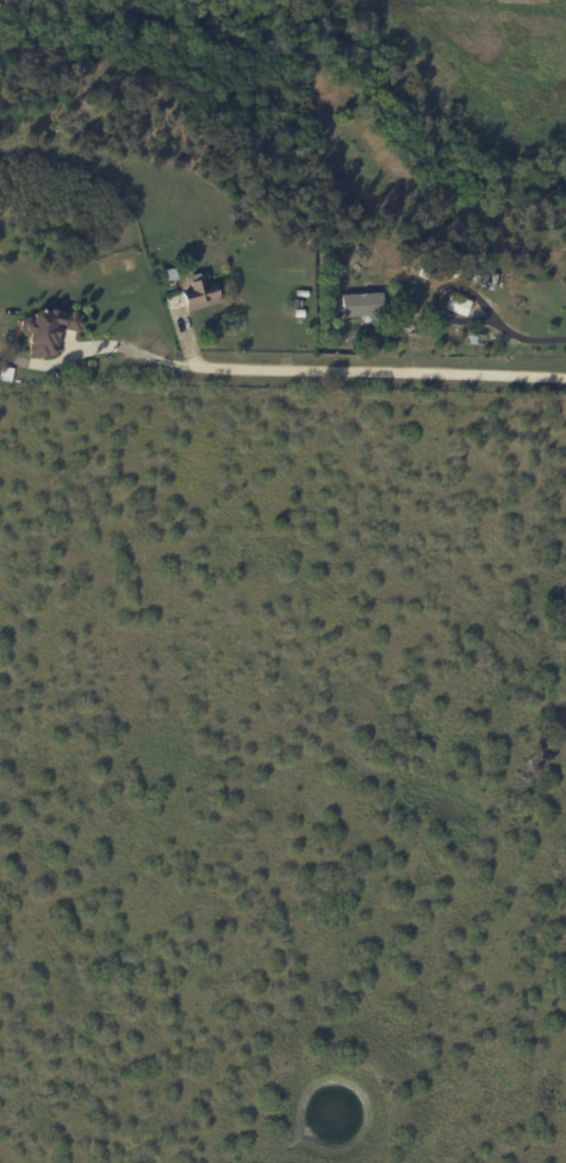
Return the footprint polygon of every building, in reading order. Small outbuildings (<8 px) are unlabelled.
[(219,303),(213,282),(205,285),(203,278),(188,281),(189,288),(181,292),(186,312),(219,303)] [(382,316),(380,292),(340,294),(342,318),(382,316)] [(465,317),(471,301),(448,293),(443,309),(465,317)] [(77,331),(80,313),(67,312),(67,316),(52,313),(54,310),(46,309),(45,311),(36,310),(30,312),(30,315),(19,321),(18,328),(20,334),(26,335),(25,340),(27,343),(26,353),(51,355),(56,352),(60,328),(77,331)] [(14,368),(0,366),(0,381),(11,384),(14,368)]
